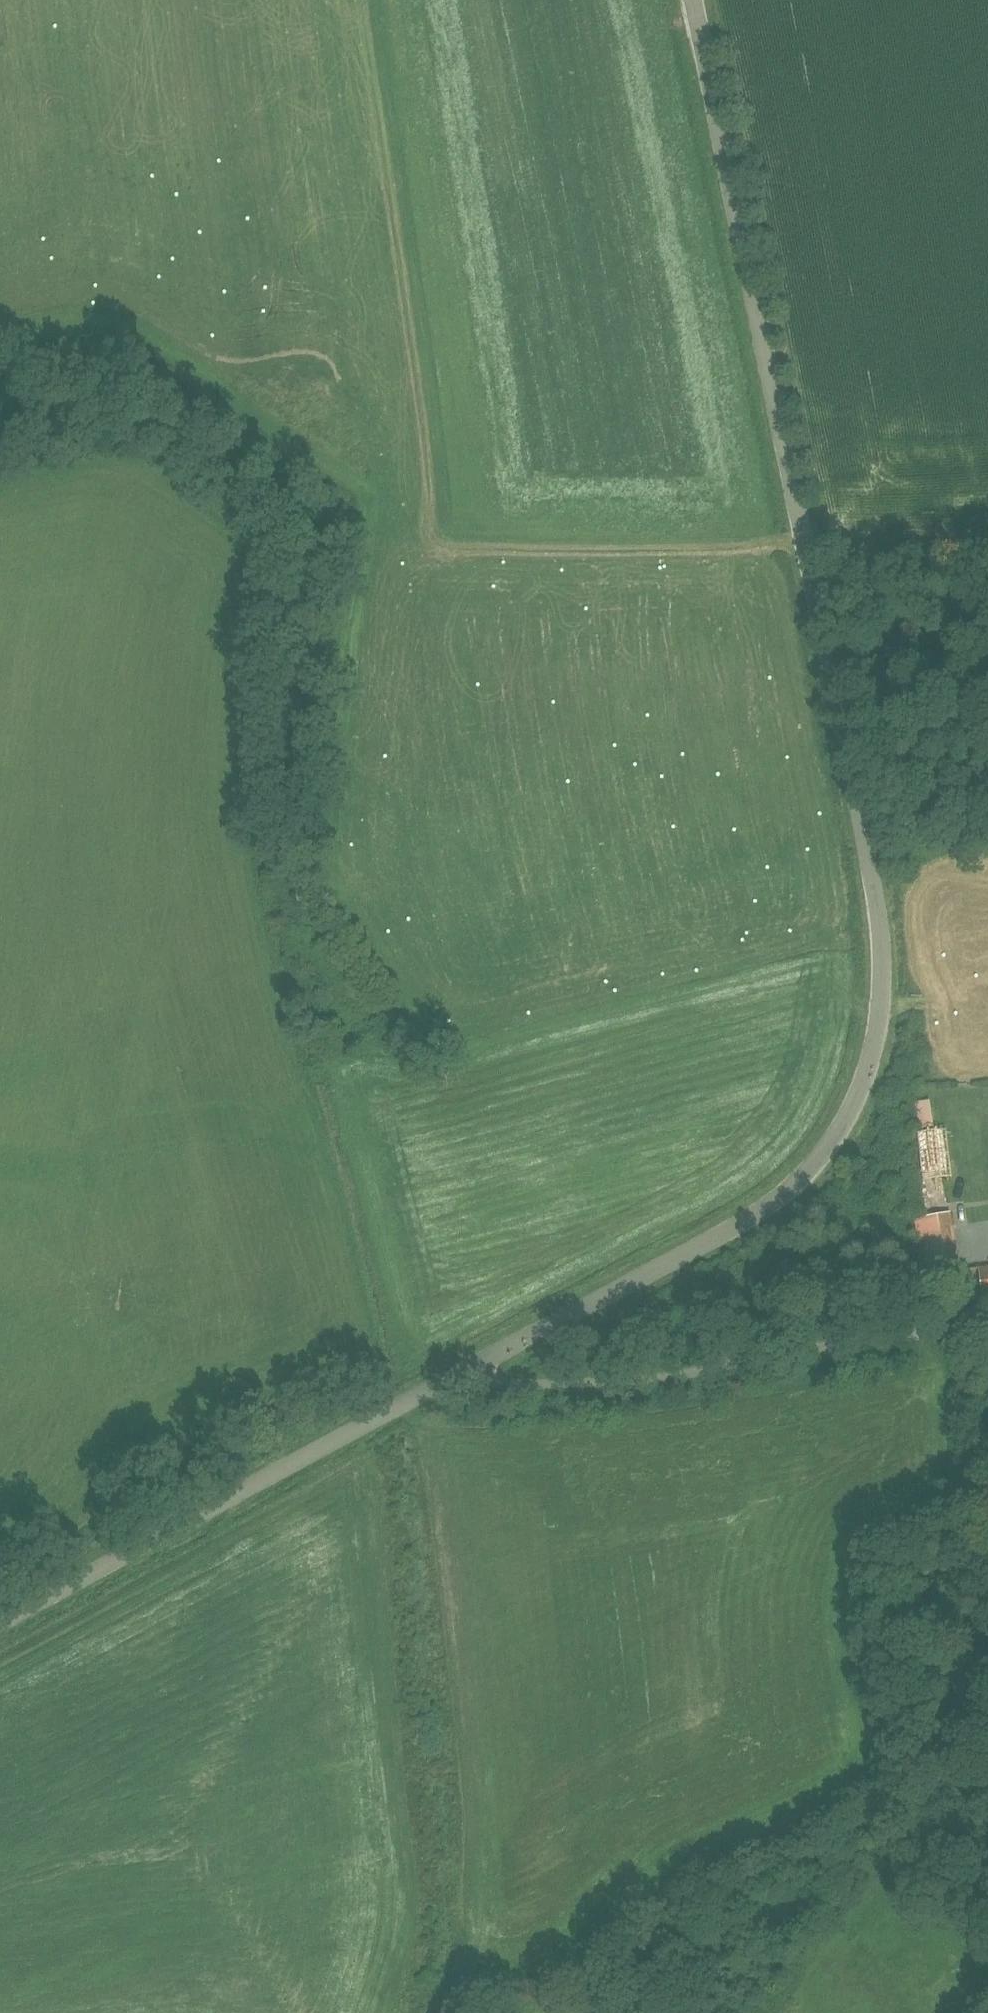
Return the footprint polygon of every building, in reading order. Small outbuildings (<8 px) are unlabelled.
[(913,1101),(918,1126),(932,1124),(928,1098),(913,1101)] [(934,1129),(919,1131),(924,1171),(949,1168),(944,1128),(934,1129)] [(926,1275),(960,1270),(952,1213),(918,1218),(926,1275)] [(960,1270),(962,1286),(980,1283),(983,1299),(987,1298),(987,1268),(978,1269),(978,1267),(960,1270)]
